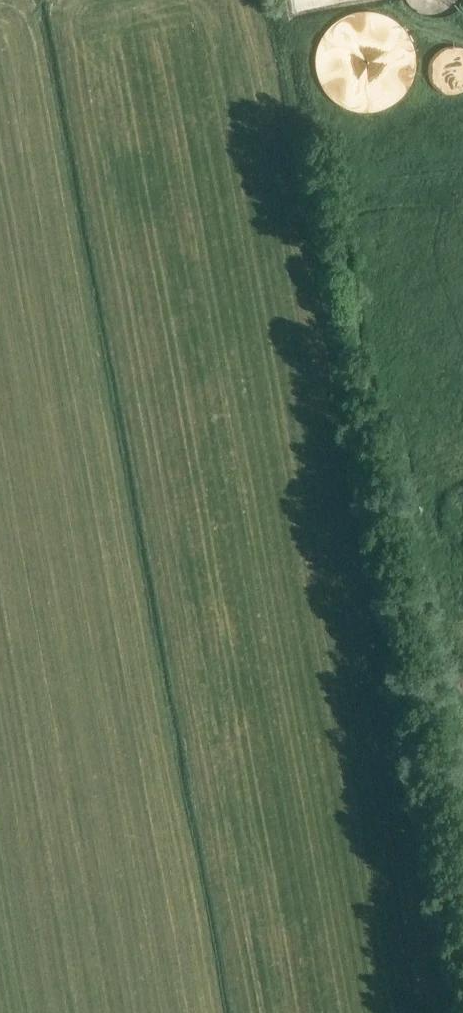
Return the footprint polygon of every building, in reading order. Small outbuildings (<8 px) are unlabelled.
[(412,9),(462,7),(462,0),(411,0),(412,9)] [(317,29),(344,113),(400,95),(397,83),(407,79),(400,58),(408,55),(391,5),(317,29)] [(436,48),(435,87),(462,88),(462,49),(436,48)]
